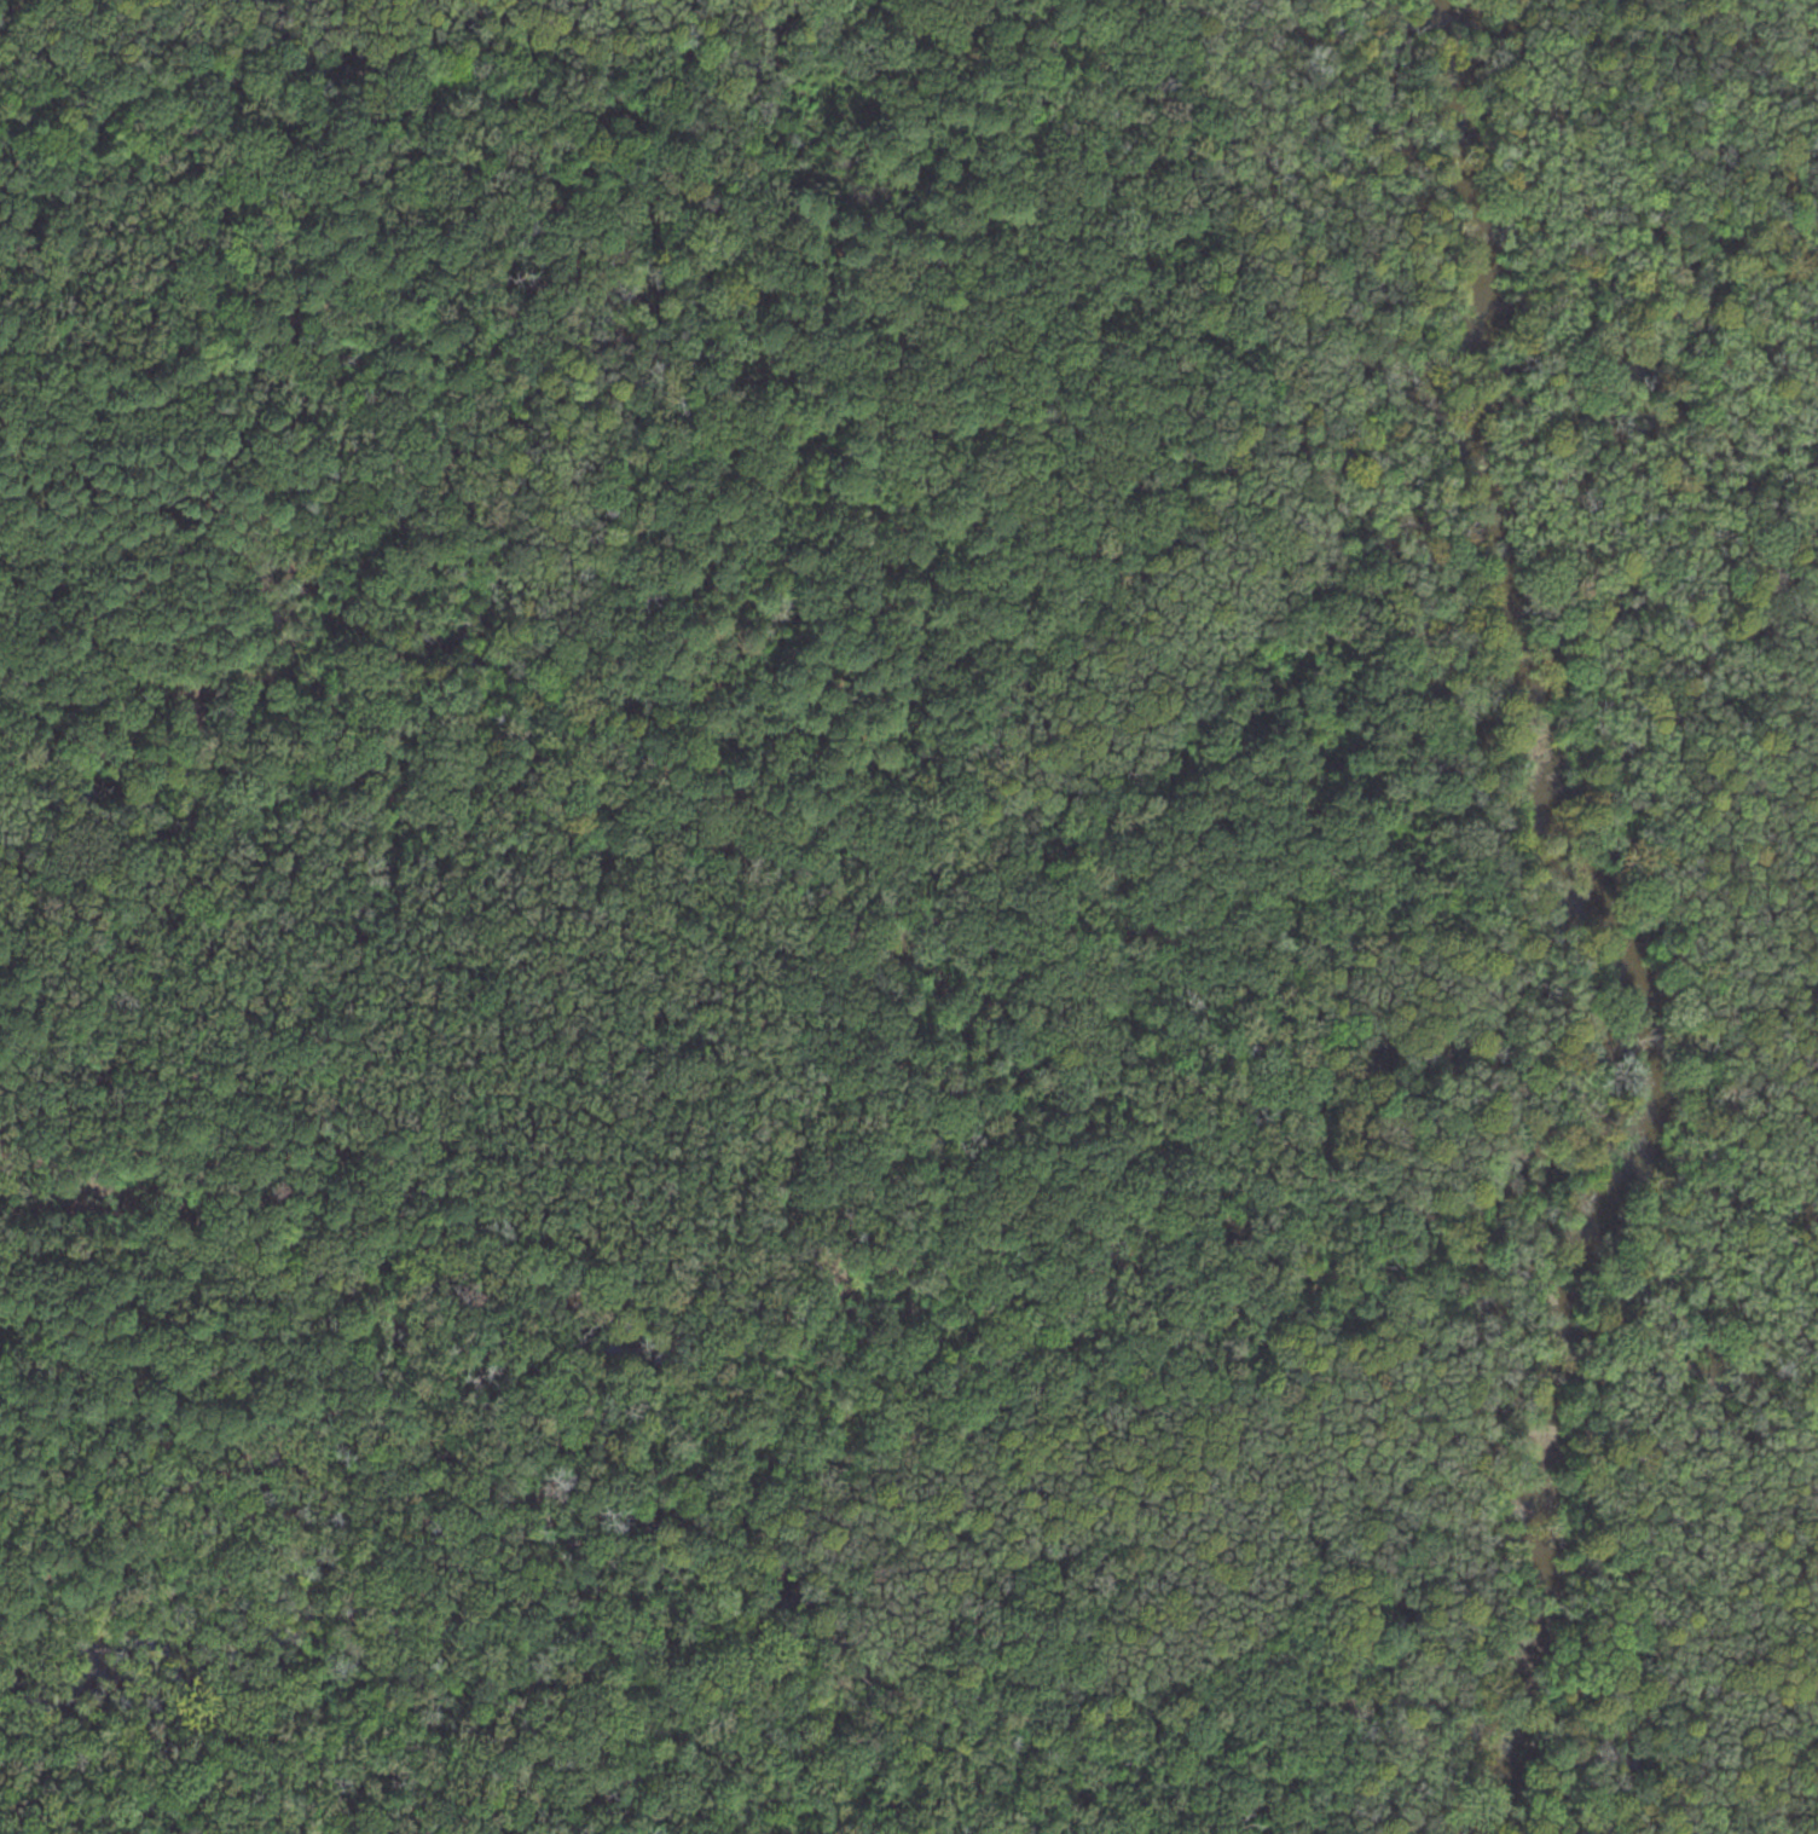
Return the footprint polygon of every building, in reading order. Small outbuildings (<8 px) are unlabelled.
[(532,1401),(543,1392),(534,1382),(524,1391),(532,1401)]
